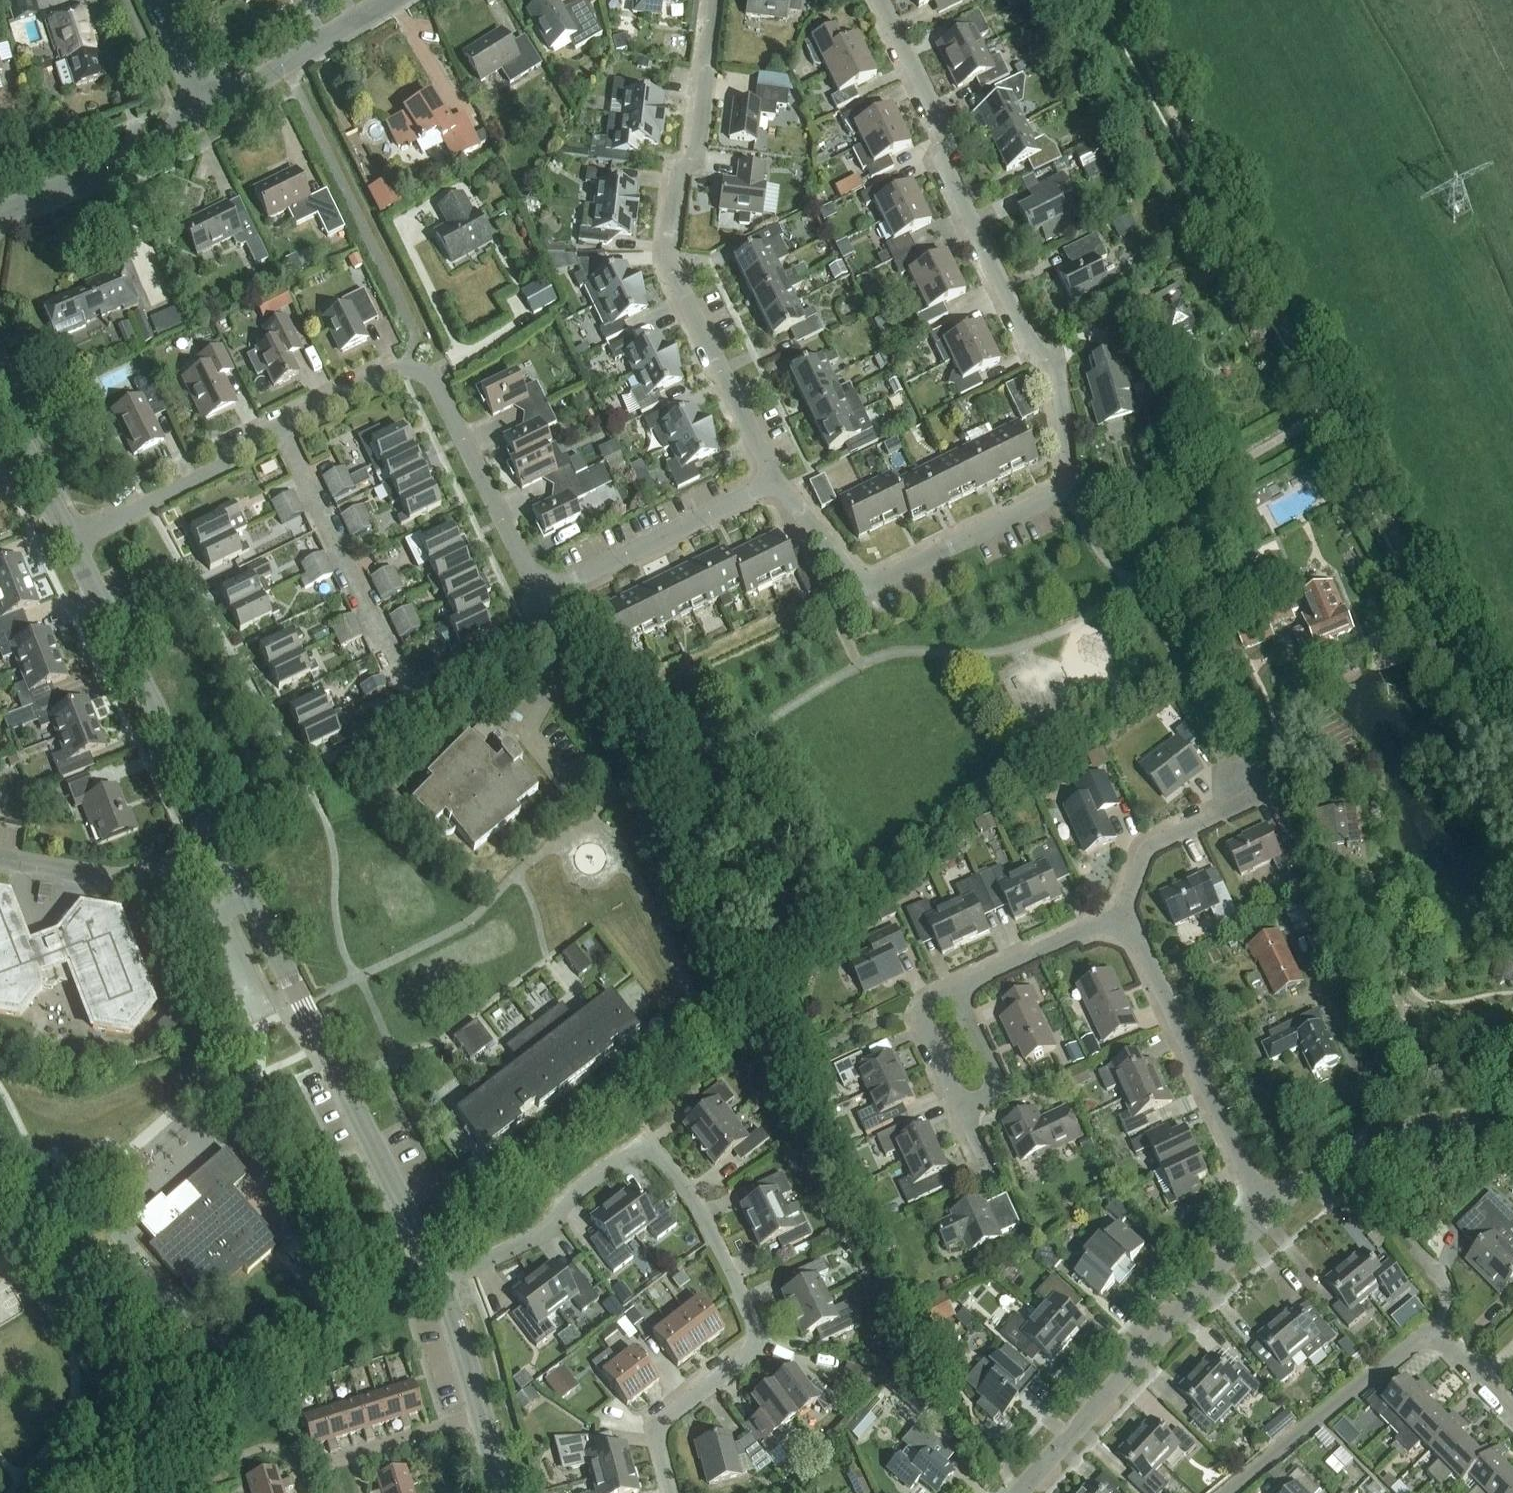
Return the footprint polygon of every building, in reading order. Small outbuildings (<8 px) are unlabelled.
[(15,22),(41,14),(36,0),(8,0),(15,22)] [(556,0),(552,0),(529,13),(550,50),(569,39),(575,50),(602,34),(584,3),(564,14),(556,0)] [(634,1),(633,13),(660,16),(662,1),(677,3),(678,0),(625,0),(634,1)] [(745,15),(787,20),(788,11),(801,12),(803,0),(747,0),(745,15)] [(945,10),(965,0),(940,0),(945,10)] [(89,5),(45,19),(56,51),(57,51),(61,63),(66,61),(74,87),(105,77),(93,40),(99,37),(89,5)] [(937,45),(947,67),(984,49),(978,38),(988,33),(978,12),(949,26),(954,37),(937,45)] [(824,66),(829,75),(866,57),(856,37),(841,44),(833,28),(811,39),(814,44),(806,48),(815,66),(820,68),(824,66)] [(500,31),(463,54),(481,82),(501,69),(510,83),(540,64),(524,38),(510,46),(500,31)] [(626,36),(612,40),(616,53),(629,49),(626,36)] [(984,49),(947,67),(958,88),(975,80),(980,90),(1009,76),(999,55),(989,60),(984,49)] [(876,76),(866,57),(829,75),(838,94),(831,98),(836,109),(859,98),(853,87),(876,76)] [(52,67),(49,59),(40,62),(43,70),(52,67)] [(636,69),(648,71),(649,62),(638,59),(636,69)] [(1026,72),(1022,64),(1015,68),(1019,76),(1022,74),(1026,72)] [(988,129),(993,140),(1024,124),(1015,106),(1022,103),(1025,79),(1022,74),(1019,76),(994,88),(999,99),(970,113),(979,133),(988,129)] [(758,75),(756,87),(788,91),(794,92),(787,79),(758,75)] [(622,105),(621,117),(663,122),(665,109),(662,109),(663,98),(636,94),(638,83),(614,80),(611,104),(622,105)] [(734,101),(729,139),(756,142),(759,115),(775,117),(776,106),(786,108),(788,91),(756,87),(755,103),(734,101)] [(475,137),(465,115),(449,123),(431,95),(406,110),(408,113),(385,123),(397,150),(408,145),(410,148),(425,141),(424,140),(438,131),(456,160),(481,149),(480,147),(475,137)] [(859,136),(863,145),(901,127),(891,107),(874,115),(869,104),(841,118),(849,137),(854,139),(859,136)] [(619,130),(608,129),(605,151),(598,151),(596,161),(627,165),(628,154),(629,155),(629,154),(638,155),(639,143),(658,146),(659,135),(661,135),(663,122),(621,117),(619,130)] [(1032,120),(1024,124),(993,140),(1008,171),(1039,156),(1033,143),(1042,139),(1032,120)] [(901,127),(863,145),(852,151),(863,173),(867,171),(871,179),(893,168),(888,157),(910,146),(901,127)] [(483,133),(475,137),(480,147),(488,143),(483,133)] [(1093,146),(1076,155),(1083,170),(1101,161),(1093,146)] [(817,158),(817,168),(830,161),(826,154),(817,158)] [(719,211),(740,213),(739,226),(750,227),(751,215),(761,216),(765,185),(762,184),(764,167),(739,164),(737,181),(723,179),(719,211)] [(295,170),(255,190),(269,219),(287,210),(295,226),(317,216),(327,237),(345,229),(326,191),(309,199),(295,170)] [(597,185),(594,208),(636,213),(638,199),(635,199),(637,188),(609,185),(611,173),(587,170),(585,183),(597,185)] [(1037,188),(1042,199),(1018,211),(1030,236),(1041,231),(1046,241),(1071,229),(1058,202),(1072,196),(1062,176),(1037,188)] [(403,204),(390,179),(368,191),(380,216),(403,204)] [(844,183),(835,187),(841,199),(850,195),(844,183)] [(883,222),(921,204),(911,184),(888,195),(883,184),(861,195),(866,206),(874,202),(883,222)] [(440,208),(450,226),(436,234),(452,262),(490,241),(475,213),(473,214),(462,195),(440,208)] [(198,255),(233,238),(236,245),(241,247),(245,245),(256,267),(269,261),(246,213),(233,219),(226,204),(183,225),(198,255)] [(930,224),(921,204),(883,222),(893,241),(885,245),(893,261),(916,250),(908,234),(930,224)] [(594,208),(583,206),(578,242),(602,244),(604,233),(631,236),(632,225),(635,225),(636,213),(594,208)] [(1130,217),(1113,225),(1121,241),(1138,233),(1130,217)] [(744,280),(777,264),(788,259),(778,239),(783,237),(777,226),(752,238),(757,249),(734,260),(744,280)] [(1062,252),(1072,270),(1059,276),(1070,300),(1106,282),(1096,263),(1106,258),(1095,235),(1062,252)] [(549,240),(542,244),(547,254),(564,254),(564,246),(553,246),(549,240)] [(908,272),(918,292),(955,274),(945,254),(923,265),(916,250),(893,261),(901,276),(908,272)] [(886,253),(878,257),(883,266),(891,262),(886,253)] [(363,267),(357,255),(346,260),(352,272),(363,267)] [(581,274),(574,277),(580,289),(584,288),(594,308),(638,286),(633,274),(630,275),(625,265),(608,273),(605,266),(600,266),(600,255),(572,256),(581,274)] [(561,256),(550,262),(553,269),(565,264),(561,256)] [(744,280),(754,299),(797,278),(797,277),(793,270),(782,276),(777,264),(744,280)] [(848,277),(842,264),(829,270),(835,283),(848,277)] [(804,265),(793,270),(797,277),(808,272),(804,265)] [(87,289),(43,307),(57,339),(86,326),(85,323),(123,307),(124,310),(139,304),(123,266),(84,283),(87,289)] [(955,274),(918,292),(927,311),(916,317),(922,328),(948,315),(942,304),(965,293),(955,274)] [(754,299),(763,319),(796,303),(790,291),(801,286),(797,278),(754,299)] [(544,281),(522,293),(536,319),(559,306),(544,281)] [(263,320),(293,305),(291,300),(284,286),(262,297),(253,301),(263,320)] [(647,308),(642,298),(644,297),(638,286),(594,308),(603,328),(600,330),(606,341),(627,331),(622,320),(647,308)] [(1181,286),(1148,303),(1155,317),(1152,318),(1158,328),(1161,327),(1169,342),(1194,329),(1180,303),(1188,299),(1181,286)] [(341,301),(345,307),(325,317),(342,353),(366,341),(360,328),(378,319),(364,290),(341,301)] [(872,299),(865,304),(870,314),(878,310),(872,299)] [(801,315),(796,303),(763,319),(773,339),(797,327),(804,341),(823,331),(812,309),(801,315)] [(149,333),(142,312),(132,315),(139,336),(149,333)] [(274,386),(299,374),(286,348),(298,342),(286,317),(263,328),(270,343),(246,355),(257,377),(267,372),(274,386)] [(952,324),(929,335),(945,366),(952,362),(990,344),(980,324),(957,335),(952,324)] [(1122,326),(1109,330),(1112,337),(1125,333),(1122,326)] [(625,355),(635,376),(674,358),(668,346),(666,347),(661,337),(636,349),(631,338),(609,349),(615,360),(625,355)] [(958,373),(950,376),(949,385),(954,385),(960,396),(982,385),(977,374),(999,363),(990,344),(952,362),(958,373)] [(586,345),(575,350),(579,358),(590,353),(586,345)] [(199,359),(204,369),(185,378),(206,420),(234,406),(220,377),(232,371),(221,348),(199,359)] [(1091,366),(1094,377),(1087,379),(1095,404),(1092,405),(1098,426),(1137,414),(1128,384),(1134,383),(1125,352),(1107,357),(1108,361),(1091,366)] [(832,378),(827,366),(838,361),(834,353),(823,358),(790,374),(800,394),(832,378)] [(891,367),(885,355),(875,360),(880,372),(891,367)] [(679,369),(674,358),(635,376),(641,388),(631,393),(641,413),(662,403),(657,392),(682,380),(677,370),(679,369)] [(134,383),(141,397),(112,411),(134,455),(164,441),(149,411),(163,404),(149,375),(134,383)] [(493,417),(519,404),(524,415),(546,404),(536,383),(523,390),(515,375),(481,392),(493,417)] [(800,394),(810,413),(853,392),(849,384),(838,389),(832,378),(800,394)] [(903,394),(897,381),(889,385),(895,398),(903,394)] [(1039,415),(1023,382),(1007,390),(1023,423),(1039,415)] [(862,411),(853,392),(810,413),(819,433),(862,411)] [(503,438),(515,462),(515,463),(545,448),(545,449),(550,446),(543,430),(556,424),(546,404),(524,415),(530,425),(503,438)] [(961,404),(954,408),(959,418),(966,414),(961,404)] [(709,430),(703,418),(701,419),(696,409),(671,421),(666,410),(644,420),(650,432),(652,431),(662,452),(670,448),(709,430)] [(829,452),(852,441),(858,452),(878,442),(862,411),(819,433),(829,452)] [(900,418),(901,420),(899,421),(901,427),(904,426),(905,429),(917,423),(912,412),(900,418)] [(993,435),(1012,474),(1037,462),(1018,423),(993,435)] [(358,437),(372,467),(380,463),(381,464),(412,448),(402,428),(384,437),(379,427),(358,437)] [(714,441),(709,430),(670,448),(676,460),(666,465),(678,489),(699,478),(692,464),(717,452),(712,442),(714,441)] [(989,485),(1012,474),(993,435),(970,446),(989,485)] [(897,439),(884,445),(889,457),(902,450),(897,439)] [(601,447),(607,459),(621,453),(615,440),(601,447)] [(961,499),(989,485),(970,446),(942,460),(961,499)] [(376,474),(384,470),(390,483),(429,464),(425,456),(418,460),(412,448),(381,464),(380,463),(372,467),(376,474)] [(545,448),(515,463),(515,462),(510,465),(522,490),(549,477),(554,488),(575,477),(565,456),(552,463),(545,449),(545,448)] [(873,457),(866,461),(870,470),(877,467),(873,457)] [(935,511),(961,499),(942,460),(916,473),(935,511)] [(580,519),(572,503),(612,484),(602,463),(575,477),(554,488),(559,498),(533,511),(545,536),(580,519)] [(641,463),(629,469),(633,477),(645,471),(641,463)] [(390,483),(382,487),(391,506),(399,502),(431,487),(425,475),(432,472),(429,464),(390,483)] [(344,467),(322,478),(327,489),(349,478),(344,467)] [(912,523),(935,511),(916,473),(894,484),(908,514),(912,523)] [(883,526),(908,514),(894,484),(890,475),(864,488),(883,526)] [(836,502),(824,476),(809,483),(822,509),(836,502)] [(332,500),(354,489),(349,478),(327,489),(332,500)] [(1277,523),(1321,503),(1312,484),(1269,504),(1277,523)] [(440,507),(431,487),(399,502),(405,514),(397,518),(401,526),(440,507)] [(858,539),(883,526),(864,488),(839,500),(858,539)] [(298,503),(293,492),(271,503),(276,514),(298,503)] [(200,551),(231,536),(247,528),(234,503),(218,511),(221,516),(190,531),(200,551)] [(298,503),(276,514),(282,525),(303,514),(298,503)] [(346,528),(368,517),(363,506),(341,517),(346,528)] [(368,517),(346,528),(351,539),(373,528),(368,517)] [(423,551),(429,564),(468,545),(464,537),(457,540),(451,528),(411,547),(415,555),(423,551)] [(788,556),(777,533),(753,545),(772,583),(796,572),(808,596),(818,591),(798,551),(788,556)] [(237,547),(231,536),(200,551),(210,571),(250,551),(245,543),(237,547)] [(468,545),(429,564),(435,575),(427,579),(430,587),(470,568),(464,556),(471,552),(468,545)] [(753,545),(728,557),(741,588),(745,597),(772,583),(753,545)] [(718,599),(741,588),(728,557),(723,548),(699,561),(718,599)] [(301,564),(306,575),(328,565),(322,554),(301,564)] [(29,582),(20,558),(4,564),(0,555),(0,593),(29,582)] [(272,577),(264,560),(246,569),(250,578),(220,592),(230,612),(261,597),(270,593),(264,581),(272,577)] [(699,561),(674,573),(693,611),(718,599),(699,561)] [(333,575),(328,565),(306,575),(311,586),(333,575)] [(376,589),(398,579),(393,568),(371,578),(376,589)] [(442,590),(448,603),(487,584),(483,576),(475,579),(470,568),(430,587),(434,594),(442,590)] [(667,624),(693,611),(674,573),(648,586),(667,624)] [(306,575),(299,579),(304,589),(311,586),(306,575)] [(381,600),(403,590),(398,579),(376,589),(381,600)] [(28,625),(22,611),(38,605),(29,582),(0,593),(0,635),(28,625)] [(1248,592),(1257,614),(1235,623),(1247,651),(1277,638),(1274,630),(1299,620),(1290,599),(1279,604),(1270,582),(1248,592)] [(1312,612),(1303,615),(1309,628),(1294,634),(1304,655),(1309,657),(1333,647),(1330,641),(1353,631),(1346,612),(1345,612),(1334,582),(1305,593),(1312,612)] [(487,584),(448,603),(454,614),(445,618),(449,626),(481,611),(489,607),(483,595),(490,591),(487,584)] [(648,586),(624,597),(643,636),(667,624),(648,586)] [(240,632),(271,617),(280,613),(276,605),(267,609),(261,597),(230,612),(240,632)] [(618,649),(643,636),(624,597),(599,610),(618,649)] [(395,628),(417,618),(411,606),(389,617),(395,628)] [(435,632),(445,643),(447,642),(450,650),(490,631),(481,611),(449,626),(435,632)] [(358,626),(352,615),(330,626),(336,637),(358,626)] [(395,628),(400,639),(422,628),(417,618),(395,628)] [(0,635),(0,655),(2,660),(14,656),(20,670),(58,655),(48,631),(33,637),(28,625),(0,635)] [(358,626),(336,637),(341,648),(363,637),(358,626)] [(259,649),(269,670),(300,654),(294,642),(302,638),(298,630),(259,649)] [(306,666),(300,654),(269,670),(278,689),(318,670),(314,662),(306,666)] [(52,725),(58,740),(96,724),(87,700),(71,707),(65,694),(56,697),(51,684),(67,678),(58,655),(20,670),(25,684),(13,689),(22,711),(32,707),(40,730),(52,725)] [(382,677),(360,687),(365,698),(387,688),(382,677)] [(418,680),(408,687),(420,707),(431,701),(418,680)] [(398,693),(410,714),(420,707),(408,687),(398,693)] [(289,711),(299,731),(330,716),(324,703),(332,699),(328,692),(289,711)] [(338,712),(330,716),(299,731),(308,751),(330,740),(333,747),(351,739),(338,712)] [(408,712),(394,720),(399,730),(413,722),(408,712)] [(105,748),(96,724),(58,740),(63,753),(51,758),(60,780),(94,767),(89,754),(105,748)] [(1195,738),(1185,726),(1176,733),(1185,745),(1195,738)] [(522,762),(511,749),(506,746),(502,748),(500,752),(502,757),(494,761),(468,735),(427,777),(432,782),(411,803),(442,833),(447,835),(452,833),(457,830),(474,851),(520,814),(515,808),(537,790),(518,766),(522,762)] [(1183,785),(1184,786),(1188,782),(1190,778),(1188,776),(1198,768),(1178,741),(1162,753),(1161,760),(1146,772),(1166,798),(1183,785)] [(1104,749),(1088,757),(1095,772),(1111,764),(1104,749)] [(16,757),(8,760),(11,767),(19,764),(16,757)] [(1078,787),(1084,801),(1066,810),(1086,854),(1116,840),(1102,811),(1117,804),(1104,775),(1078,787)] [(96,795),(88,776),(66,785),(75,808),(82,806),(91,829),(95,827),(102,844),(138,830),(130,810),(125,812),(116,787),(96,795)] [(1346,808),(1316,812),(1318,829),(1324,828),(1326,847),(1320,848),(1322,860),(1338,858),(1337,846),(1359,843),(1356,816),(1347,817),(1346,808)] [(991,815),(978,822),(984,835),(997,829),(991,815)] [(1250,833),(1251,836),(1228,847),(1241,876),(1273,861),(1278,872),(1295,864),(1286,834),(1273,840),(1266,825),(1250,833)] [(1066,870),(1053,843),(1029,854),(1036,870),(1022,876),(1039,911),(1062,900),(1052,877),(1066,870)] [(1039,911),(1022,876),(1008,882),(1001,867),(979,878),(992,905),(1005,899),(1015,922),(1039,911)] [(1205,875),(1161,895),(1176,927),(1211,910),(1220,929),(1240,920),(1223,885),(1212,890),(1205,875)] [(979,878),(956,888),(963,903),(950,910),(966,945),(990,933),(979,911),(992,905),(979,878)] [(40,887),(38,900),(51,902),(53,888),(40,887)] [(0,897),(0,1014),(19,1017),(42,988),(51,990),(57,983),(58,982),(67,984),(72,977),(92,1029),(129,1035),(152,1006),(118,915),(81,910),(57,939),(28,950),(7,898),(0,897)] [(190,907),(185,898),(172,906),(177,915),(190,907)] [(931,906),(926,902),(907,911),(919,938),(932,933),(943,955),(966,945),(950,910),(936,917),(931,906)] [(1303,904),(1286,911),(1296,935),(1313,927),(1303,904)] [(893,907),(878,914),(882,922),(897,915),(893,907)] [(868,941),(873,953),(850,964),(864,992),(903,974),(895,957),(908,951),(897,928),(868,941)] [(1278,930),(1250,944),(1276,996),(1304,982),(1278,930)] [(1318,934),(1307,939),(1316,959),(1327,954),(1318,934)] [(590,939),(583,945),(589,951),(596,945),(590,939)] [(591,968),(574,946),(562,956),(579,978),(591,968)] [(1138,1027),(1112,972),(1078,988),(1104,1043),(1138,1027)] [(1257,974),(1246,979),(1250,988),(1261,982),(1257,974)] [(1004,1002),(1011,1015),(1002,1020),(1011,1040),(1015,1038),(1026,1062),(1056,1049),(1036,1005),(1039,1004),(1032,988),(1004,1002)] [(484,1151),(521,1122),(518,1117),(535,1104),(539,1109),(638,1033),(611,994),(574,1022),(561,1005),(502,1050),(515,1067),(455,1113),(484,1151)] [(1271,1034),(1274,1041),(1263,1046),(1271,1063),(1301,1048),(1313,1073),(1341,1059),(1317,1011),(1271,1034)] [(170,1014),(153,1031),(162,1041),(180,1024),(170,1014)] [(648,1028),(648,1030),(648,1031),(649,1033),(649,1034),(650,1036),(652,1037),(653,1037),(654,1038),(656,1038),(657,1038),(659,1038),(660,1037),(662,1037),(663,1036),(664,1034),(665,1033),(665,1031),(665,1030),(665,1028),(665,1027),(664,1025),(663,1024),(662,1023),(660,1022),(659,1022),(657,1021),(656,1021),(654,1022),(653,1022),(652,1023),(650,1024),(649,1025),(649,1027),(648,1028)] [(475,1022),(453,1039),(470,1061),(492,1044),(475,1022)] [(1105,1054),(1096,1035),(1084,1041),(1093,1059),(1105,1054)] [(863,1079),(870,1093),(905,1077),(900,1067),(898,1068),(891,1054),(867,1066),(862,1055),(835,1068),(844,1088),(863,1079)] [(1164,1082),(1154,1061),(1145,1066),(1140,1055),(1099,1074),(1108,1093),(1118,1087),(1125,1100),(1164,1082)] [(1089,1066),(1069,1076),(1076,1090),(1095,1080),(1089,1066)] [(909,1086),(905,1077),(870,1093),(876,1107),(858,1116),(867,1135),(894,1122),(889,1113),(914,1101),(907,1088),(909,1086)] [(1125,1100),(1131,1113),(1120,1118),(1128,1137),(1150,1127),(1145,1116),(1173,1103),(1164,1082),(1125,1100)] [(684,1125),(699,1145),(731,1120),(722,1108),(733,1099),(720,1083),(699,1100),(705,1108),(684,1125)] [(1035,1111),(1005,1124),(1023,1162),(1036,1156),(1037,1158),(1081,1137),(1068,1109),(1041,1122),(1035,1111)] [(746,1140),(731,1120),(699,1145),(715,1165),(736,1148),(745,1158),(768,1140),(760,1129),(746,1140)] [(898,1152),(904,1165),(939,1149),(929,1127),(909,1136),(904,1125),(878,1138),(887,1157),(898,1152)] [(1162,1171),(1197,1154),(1187,1132),(1162,1143),(1157,1133),(1132,1144),(1137,1156),(1152,1148),(1162,1171)] [(840,1137),(828,1143),(832,1153),(844,1147),(840,1137)] [(1090,1139),(1080,1144),(1083,1151),(1093,1146),(1090,1139)] [(949,1171),(939,1149),(904,1165),(910,1179),(899,1184),(909,1205),(947,1187),(941,1175),(949,1171)] [(134,1222),(154,1244),(148,1249),(175,1280),(178,1277),(185,1285),(182,1288),(204,1314),(230,1291),(226,1287),(243,1272),(247,1276),(281,1247),(232,1192),(248,1178),(225,1152),(165,1205),(160,1199),(134,1222)] [(1199,1181),(1208,1177),(1197,1154),(1162,1171),(1155,1174),(1171,1208),(1204,1192),(1199,1181)] [(466,1169),(466,1171),(466,1172),(466,1174),(467,1175),(468,1176),(469,1177),(470,1178),(472,1179),(473,1179),(475,1179),(476,1179),(478,1178),(479,1177),(480,1176),(481,1175),(482,1174),(482,1172),(483,1171),(482,1169),(482,1167),(481,1166),(480,1165),(479,1164),(478,1163),(476,1162),(475,1162),(473,1162),(472,1162),(470,1163),(469,1164),(468,1165),(467,1166),(466,1167),(466,1169)] [(740,1206),(750,1227),(785,1211),(779,1199),(791,1194),(781,1174),(760,1184),(765,1195),(740,1206)] [(610,1204),(635,1237),(647,1228),(657,1240),(676,1225),(658,1202),(647,1210),(631,1188),(610,1204)] [(1492,1194),(1456,1228),(1478,1250),(1466,1261),(1483,1279),(1512,1250),(1512,1236),(1512,1235),(1512,1233),(1512,1215),(1492,1194)] [(1122,1196),(1108,1212),(1124,1225),(1131,1217),(1122,1196)] [(956,1220),(940,1227),(949,1248),(967,1240),(972,1252),(1002,1238),(1000,1235),(1021,1226),(1013,1207),(992,1217),(984,1200),(953,1214),(956,1220)] [(623,1246),(635,1237),(610,1204),(590,1219),(606,1241),(595,1248),(613,1273),(633,1259),(623,1246)] [(873,1227),(883,1223),(875,1206),(865,1210),(873,1227)] [(790,1221),(785,1211),(750,1227),(759,1247),(784,1236),(789,1246),(811,1236),(801,1216),(790,1221)] [(839,1222),(831,1226),(834,1234),(843,1230),(839,1222)] [(1128,1278),(1137,1268),(1132,1264),(1145,1249),(1119,1226),(1107,1240),(1102,1236),(1093,1246),(1128,1278)] [(1049,1244),(1040,1254),(1046,1260),(1045,1262),(1054,1270),(1056,1268),(1057,1270),(1066,1259),(1049,1244)] [(1120,1287),(1128,1278),(1093,1246),(1084,1256),(1089,1261),(1076,1275),(1102,1298),(1115,1283),(1120,1287)] [(1483,1279),(1500,1296),(1512,1284),(1512,1250),(1483,1279)] [(1363,1251),(1344,1266),(1369,1297),(1381,1287),(1393,1303),(1410,1290),(1383,1257),(1374,1265),(1363,1251)] [(781,1293),(791,1314),(826,1297),(820,1286),(823,1284),(824,1283),(825,1281),(825,1279),(826,1278),(826,1276),(825,1275),(824,1273),(828,1271),(822,1260),(801,1270),(806,1281),(781,1293)] [(598,1300),(580,1276),(569,1285),(553,1263),(533,1279),(558,1311),(570,1302),(579,1315),(598,1300)] [(1369,1297),(1344,1266),(1325,1282),(1342,1302),(1333,1309),(1349,1329),(1358,1321),(1351,1312),(1369,1297)] [(682,1272),(672,1280),(680,1290),(690,1282),(682,1272)] [(1039,1316),(1070,1343),(1087,1324),(1067,1306),(1076,1296),(1053,1276),(1037,1295),(1049,1305),(1039,1316)] [(558,1311),(533,1279),(513,1294),(529,1316),(518,1324),(536,1348),(555,1333),(546,1321),(558,1311)] [(633,1297),(623,1282),(612,1290),(623,1305),(633,1297)] [(960,1316),(949,1293),(926,1303),(937,1327),(960,1316)] [(965,1293),(958,1302),(963,1306),(971,1298),(965,1293)] [(613,1297),(602,1305),(610,1315),(621,1307),(613,1297)] [(826,1297),(791,1314),(802,1337),(825,1326),(831,1339),(858,1326),(847,1303),(832,1310),(826,1297)] [(724,1331),(699,1299),(682,1311),(707,1344),(724,1331)] [(1415,1301),(1393,1319),(1402,1330),(1424,1312),(1415,1301)] [(639,1318),(631,1307),(626,1312),(634,1322),(639,1318)] [(1276,1322),(1301,1353),(1310,1363),(1328,1348),(1337,1340),(1320,1320),(1311,1327),(1295,1307),(1276,1322)] [(667,1323),(692,1356),(707,1344),(682,1311),(667,1323)] [(1053,1362),(1070,1343),(1039,1316),(1030,1327),(1018,1316),(1001,1335),(1024,1355),(1033,1344),(1053,1362)] [(1301,1353),(1276,1322),(1257,1338),(1274,1358),(1265,1366),(1281,1385),(1298,1371),(1299,1364),(1294,1359),(1301,1353)] [(667,1323),(652,1335),(677,1368),(692,1356),(667,1323)] [(599,1336),(604,1342),(618,1331),(613,1325),(599,1336)] [(1347,1339),(1338,1346),(1351,1362),(1360,1354),(1347,1339)] [(985,1361),(966,1383),(984,1399),(977,1407),(994,1422),(1001,1414),(1004,1417),(1041,1376),(1007,1346),(990,1365),(985,1361)] [(626,1406),(642,1394),(617,1362),(610,1352),(608,1350),(592,1362),(601,1374),(626,1406)] [(633,1350),(617,1362),(642,1394),(658,1382),(642,1361),(633,1350)] [(1212,1356),(1195,1374),(1223,1401),(1233,1391),(1243,1401),(1251,1393),(1255,1396),(1262,1388),(1238,1365),(1230,1374),(1212,1356)] [(897,1372),(887,1383),(896,1391),(923,1415),(933,1404),(923,1395),(936,1381),(910,1358),(897,1372)] [(877,1369),(854,1366),(851,1384),(875,1388),(877,1369)] [(563,1367),(545,1381),(560,1401),(569,1394),(563,1385),(572,1379),(563,1367)] [(792,1370),(772,1385),(796,1418),(816,1403),(823,1412),(833,1405),(818,1385),(809,1392),(792,1370)] [(527,1371),(512,1379),(519,1391),(533,1383),(527,1371)] [(1220,1419),(1213,1412),(1223,1401),(1195,1374),(1178,1391),(1197,1409),(1189,1418),(1207,1435),(1215,1426),(1214,1425),(1220,1419)] [(1381,1419),(1391,1428),(1429,1390),(1423,1383),(1416,1389),(1406,1379),(1392,1394),(1383,1385),(1365,1402),(1381,1419)] [(412,1384),(393,1390),(402,1419),(398,1421),(400,1427),(409,1424),(407,1418),(422,1413),(412,1384)] [(770,1437),(796,1418),(772,1385),(752,1400),(763,1414),(747,1426),(752,1432),(768,1454),(777,1447),(770,1437)] [(393,1390),(375,1396),(385,1425),(398,1421),(402,1419),(393,1390)] [(528,1390),(515,1400),(522,1410),(535,1401),(528,1390)] [(1436,1396),(1429,1390),(1391,1428),(1401,1437),(1394,1444),(1400,1451),(1439,1412),(1429,1403),(1436,1396)] [(375,1396),(357,1402),(366,1431),(362,1432),(364,1438),(372,1435),(370,1430),(385,1425),(375,1396)] [(357,1402),(338,1408),(348,1437),(362,1432),(366,1431),(357,1402)] [(338,1408),(320,1413),(330,1442),(325,1444),(327,1450),(336,1447),(334,1441),(348,1437),(338,1408)] [(1291,1410),(1279,1420),(1288,1430),(1300,1421),(1291,1410)] [(1422,1443),(1431,1452),(1461,1422),(1454,1416),(1448,1422),(1439,1412),(1400,1451),(1407,1458),(1422,1443)] [(320,1413),(301,1420),(310,1449),(325,1444),(330,1442),(320,1413)] [(1151,1419),(1134,1437),(1162,1465),(1179,1447),(1188,1455),(1196,1446),(1178,1429),(1170,1437),(1151,1419)] [(1345,1421),(1334,1432),(1342,1440),(1353,1429),(1345,1421)] [(1427,1474),(1434,1481),(1471,1445),(1461,1435),(1468,1429),(1461,1422),(1431,1452),(1440,1461),(1427,1474)] [(409,1424),(400,1427),(402,1432),(406,1431),(410,1429),(409,1424)] [(939,1444),(918,1425),(902,1444),(907,1448),(902,1454),(901,1453),(889,1468),(912,1488),(920,1478),(937,1492),(954,1472),(932,1452),(939,1444)] [(372,1435),(364,1438),(365,1444),(370,1442),(374,1441),(372,1435)] [(728,1435),(695,1443),(699,1460),(701,1459),(708,1485),(739,1477),(739,1475),(755,1471),(757,1474),(771,1464),(765,1456),(750,1435),(737,1444),(739,1449),(732,1450),(728,1435)] [(1162,1465),(1134,1437),(1117,1455),(1136,1473),(1128,1481),(1140,1492),(1163,1492),(1169,1487),(1155,1473),(1162,1465)] [(588,1465),(592,1480),(632,1469),(625,1445),(599,1452),(595,1438),(560,1439),(568,1470),(588,1465)] [(815,1442),(805,1449),(813,1460),(823,1453),(815,1442)] [(1470,1478),(1470,1479),(1492,1454),(1486,1448),(1480,1454),(1471,1445),(1434,1481),(1441,1488),(1454,1475),(1463,1485),(1470,1478)] [(336,1447),(327,1450),(329,1456),(334,1454),(338,1453),(336,1447)] [(1470,1478),(1463,1485),(1471,1492),(1487,1492),(1509,1471),(1499,1461),(1506,1455),(1499,1448),(1492,1454),(1470,1479),(1470,1478)] [(1297,1468),(1279,1486),(1286,1492),(1322,1492),(1297,1468)] [(375,1479),(379,1492),(380,1492),(391,1492),(410,1487),(405,1469),(375,1479)] [(632,1469),(592,1480),(596,1492),(638,1492),(632,1469)] [(1279,1469),(1270,1477),(1276,1483),(1285,1475),(1279,1469)] [(246,1479),(250,1492),(267,1492),(281,1488),(283,1492),(285,1492),(289,1492),(286,1482),(280,1484),(276,1470),(246,1479)] [(847,1477),(855,1492),(869,1492),(859,1471),(847,1477)] [(1509,1471),(1487,1492),(1512,1492),(1512,1475),(1509,1471)] [(1389,1476),(1383,1482),(1391,1491),(1398,1485),(1389,1476)] [(292,1481),(286,1482),(289,1492),(295,1490),(293,1485),(292,1481)] [(1379,1482),(1371,1490),(1374,1492),(1389,1492),(1379,1482)] [(1082,1492),(1100,1492),(1090,1484),(1082,1492)] [(1401,1484),(1395,1491),(1397,1492),(1410,1492),(1401,1484)]
